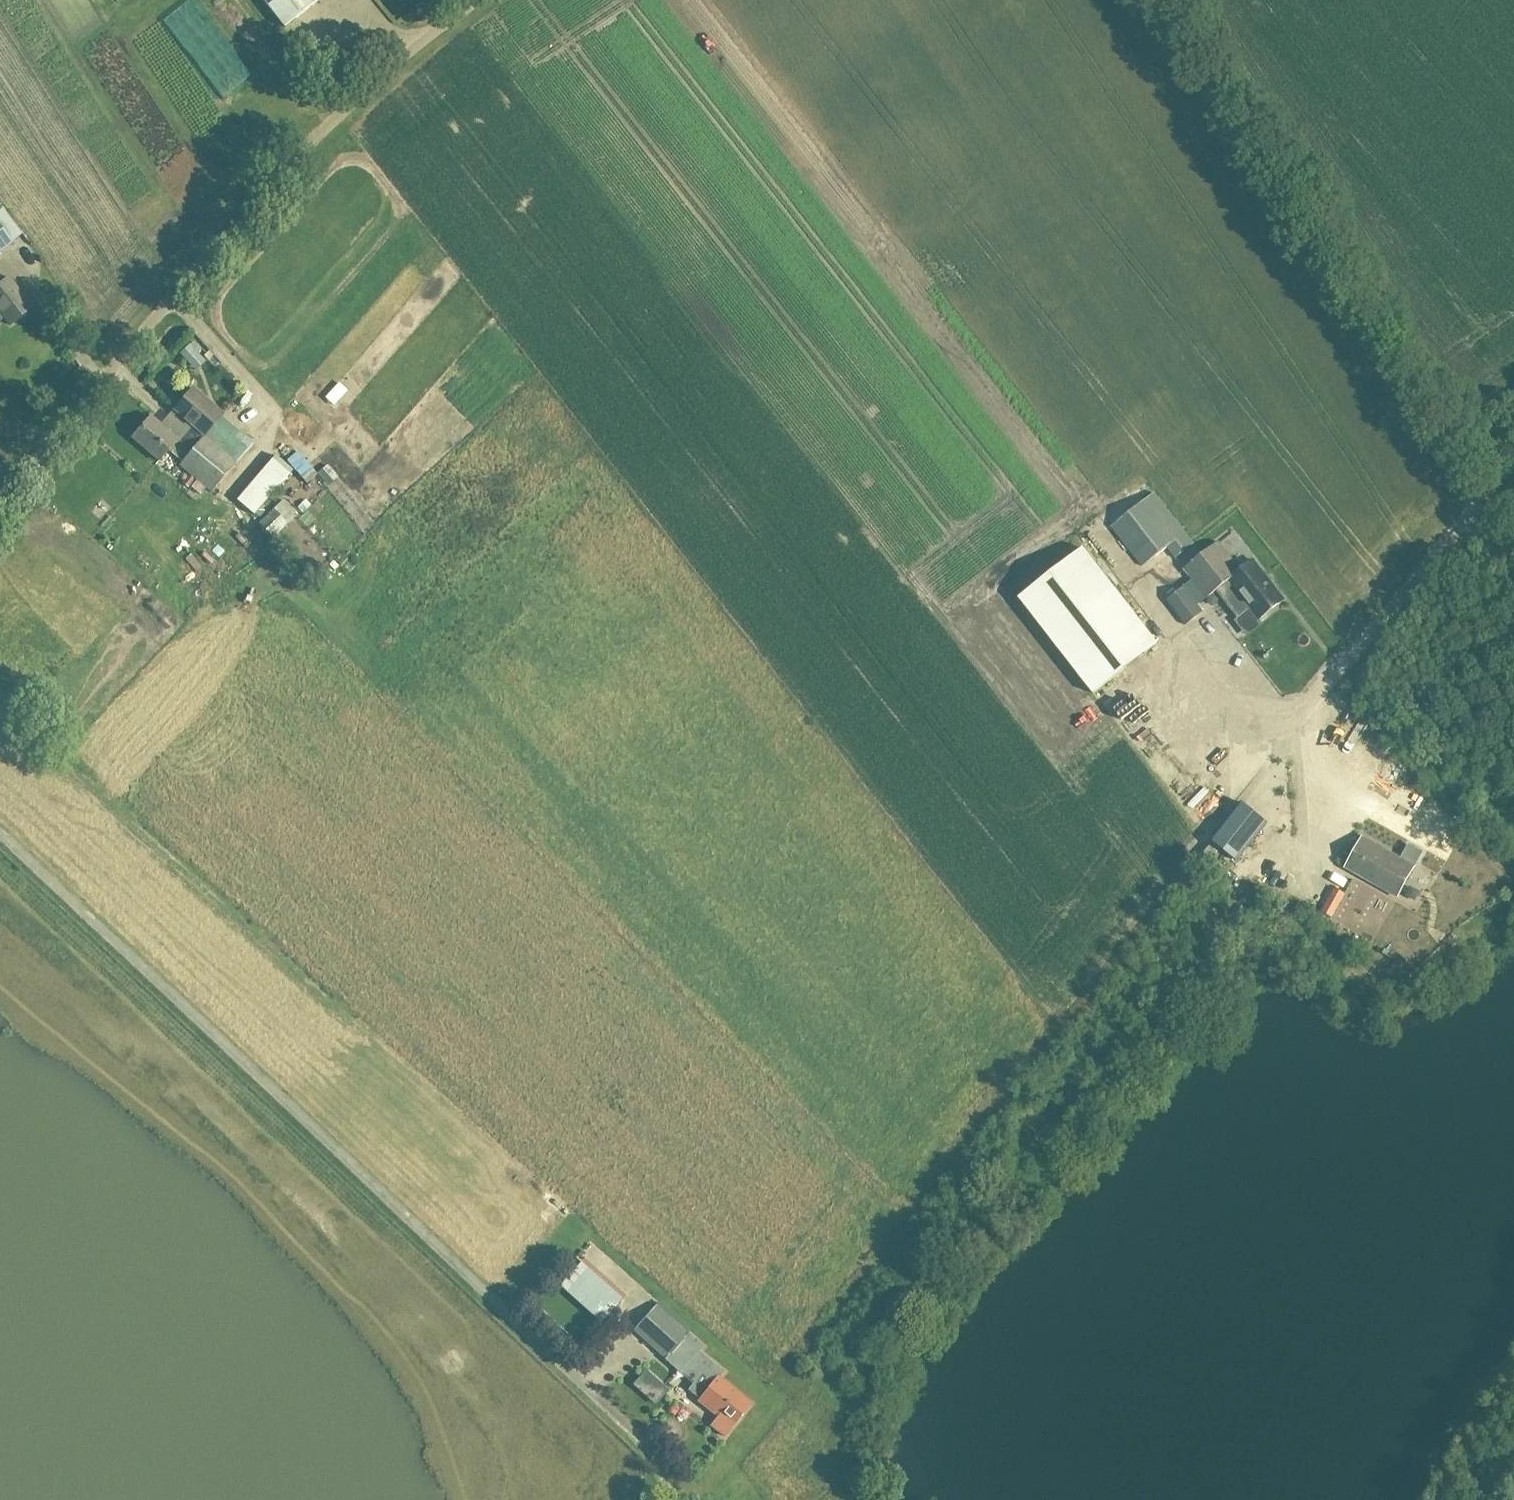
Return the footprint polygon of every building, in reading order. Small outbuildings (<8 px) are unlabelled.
[(285,27),(320,0),(263,0),(285,27)] [(0,226),(0,251),(12,242),(0,226)] [(4,317),(10,325),(33,307),(9,277),(0,284),(0,321),(4,317)] [(195,345),(186,352),(199,370),(208,363),(195,345)] [(223,414),(193,387),(174,410),(192,425),(204,436),(220,449),(233,435),(217,421),(223,414)] [(240,442),(233,435),(220,449),(204,436),(192,425),(180,440),(151,415),(142,427),(132,437),(159,460),(169,449),(183,461),(180,464),(211,491),(253,443),(245,436),(240,442)] [(258,515),(297,473),(280,457),(241,499),(258,515)] [(324,479),(309,493),(333,521),(349,507),(324,479)] [(1176,559),(1185,551),(1195,543),(1155,491),(1110,526),(1142,566),(1166,547),(1176,559)] [(283,499),(259,523),(273,538),(298,514),(283,499)] [(1259,619),(1284,600),(1254,560),(1241,570),(1219,542),(1184,569),(1207,598),(1217,591),(1238,618),(1251,608),(1259,619)] [(1023,594),(1018,598),(1093,693),(1096,691),(1158,642),(1083,547),(1023,594)] [(1185,626),(1206,610),(1186,585),(1166,600),(1185,626)] [(1242,802),(1212,840),(1238,860),(1268,823),(1242,802)] [(1346,866),(1374,882),(1396,894),(1413,864),(1363,836),(1346,866)] [(1349,922),(1359,907),(1343,897),(1334,913),(1349,922)] [(603,1323),(624,1300),(613,1290),(592,1313),(603,1323)] [(656,1305),(634,1330),(680,1371),(680,1370),(707,1391),(699,1401),(719,1416),(711,1426),(725,1436),(751,1403),(719,1378),(724,1371),(698,1351),(702,1346),(656,1305)] [(641,1383),(652,1393),(661,1384),(649,1373),(641,1383)]
